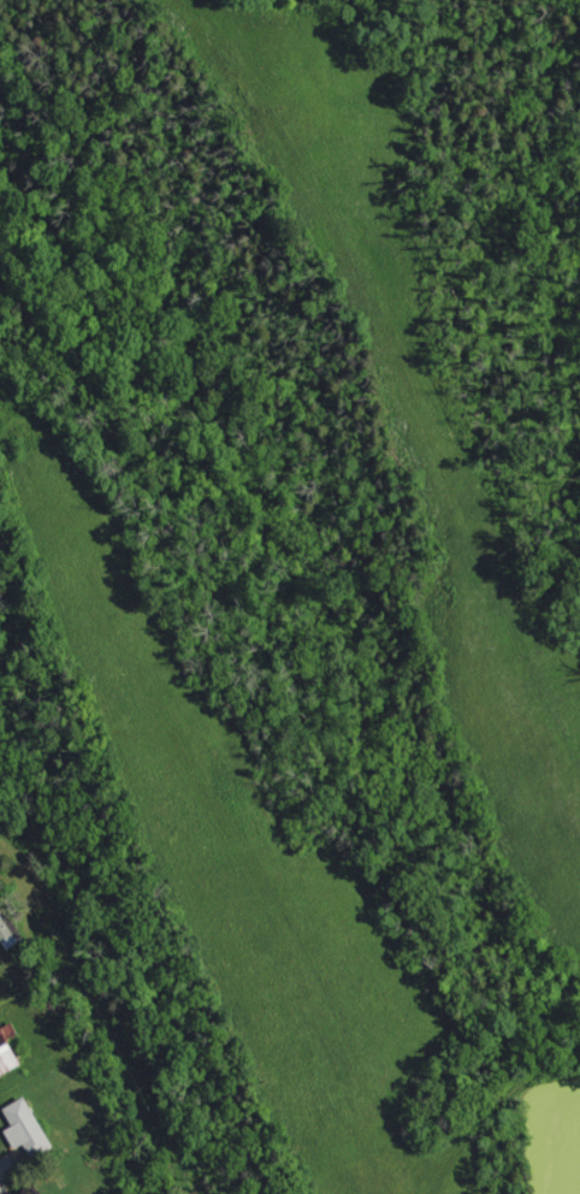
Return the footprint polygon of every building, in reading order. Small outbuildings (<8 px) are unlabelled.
[(7,950),(21,942),(2,908),(0,909),(0,938),(7,950)] [(20,1073),(20,1047),(0,1047),(0,1074),(20,1073)] [(56,1146),(29,1096),(7,1108),(34,1158),(56,1146)]
